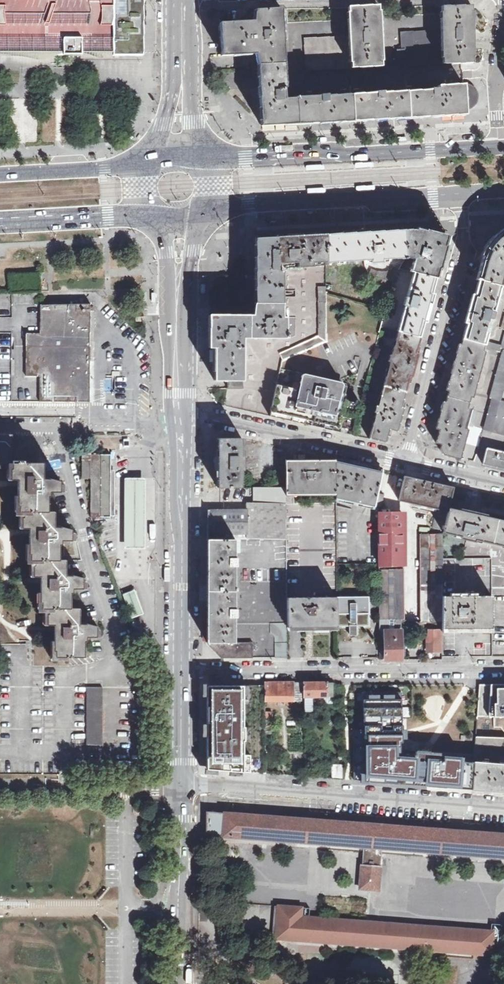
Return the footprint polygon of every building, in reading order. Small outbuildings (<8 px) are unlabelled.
[(113,56),(113,0),(0,0),(0,55),(2,55),(38,55),(94,55),(113,56)] [(142,56),(143,0),(113,0),(113,56),(142,56)] [(404,49),(405,65),(473,62),(473,50),(474,50),(473,17),(472,17),(472,4),(442,5),(442,18),(441,18),(441,33),(428,34),(428,31),(401,32),(401,44),(402,49),(404,49)] [(306,70),(382,66),(381,54),(382,54),(381,17),(379,17),(379,5),(349,7),(349,19),(348,19),(349,36),(304,38),(306,70)] [(261,126),(466,115),(465,109),(469,109),(473,106),(476,104),(477,101),(478,98),(478,94),(477,90),(474,87),(471,85),(467,84),(462,84),(438,86),(438,84),(430,85),(431,90),(385,92),(384,87),(375,89),(375,93),(329,96),(329,90),(320,92),(320,96),(295,97),(295,98),(286,99),(281,8),(255,10),(256,21),(220,23),(222,56),(257,54),(261,126)] [(398,65),(405,65),(404,49),(402,49),(401,44),(397,49),(398,65)] [(405,231),(407,257),(414,258),(411,271),(414,272),(436,278),(437,278),(446,246),(443,245),(444,241),(438,233),(425,230),(425,231),(417,229),(416,231),(413,231),(405,231)] [(503,229),(502,230),(501,231),(500,232),(496,235),(492,238),(488,243),(485,247),(486,249),(485,251),(484,254),(483,257),(481,262),(477,280),(479,280),(501,287),(503,287),(503,229)] [(326,234),(326,262),(330,262),(366,260),(366,263),(382,262),(382,259),(403,258),(404,259),(406,258),(407,257),(405,231),(386,232),(386,231),(326,234)] [(276,237),(277,264),(298,263),(298,268),(313,267),(313,263),(326,262),(326,234),(276,237)] [(255,304),(282,304),(282,269),(276,269),(276,264),(277,264),(276,237),(255,238),(255,304)] [(400,269),(396,266),(395,267),(393,269),(390,271),(389,272),(387,272),(383,271),(379,270),(377,276),(394,281),(395,276),(400,269)] [(414,272),(407,298),(406,297),(404,306),(405,306),(399,331),(420,337),(436,278),(414,272)] [(479,280),(463,338),(486,344),(487,340),(493,318),(495,318),(496,311),(495,311),(501,287),(479,280)] [(386,311),(393,313),(397,297),(390,295),(386,311)] [(297,353),(326,341),(326,300),(318,300),(319,336),(295,347),(297,353)] [(63,304),(63,305),(55,305),(55,304),(53,304),(53,305),(49,305),(49,304),(40,305),(40,307),(41,307),(41,315),(40,315),(40,317),(40,320),(41,320),(41,327),(40,327),(40,333),(27,333),(26,402),(74,402),(89,402),(90,304),(86,304),(63,304)] [(255,304),(255,315),(209,315),(209,347),(213,347),(213,348),(215,348),(215,381),(221,381),(244,381),(244,338),(288,338),(288,333),(286,333),(286,318),(282,318),(282,304),(255,304)] [(399,331),(392,355),(390,354),(388,361),(390,362),(379,406),(376,405),(374,413),(377,413),(369,438),(386,442),(390,429),(397,431),(403,407),(402,407),(410,376),(411,377),(418,353),(416,353),(421,337),(420,337),(399,331)] [(502,348),(503,349),(503,337),(502,344),(498,343),(487,340),(486,344),(502,348)] [(486,344),(463,338),(461,345),(459,344),(446,390),(449,391),(447,396),(446,402),(443,401),(436,429),(440,430),(436,443),(441,444),(440,448),(440,450),(442,453),(444,455),(460,459),(469,429),(466,429),(471,408),(469,407),(471,397),(473,398),(486,351),(484,350),(485,347),(486,344)] [(283,360),(297,353),(295,347),(280,354),(283,360)] [(491,399),(493,399),(484,430),(503,435),(503,402),(501,401),(503,392),(503,351),(491,399)] [(271,412),(281,414),(305,419),(313,421),(325,424),(334,426),(337,409),(331,408),(332,404),(338,406),(340,398),(343,383),(281,368),(271,412)] [(340,398),(338,406),(332,404),(331,408),(337,409),(334,426),(355,431),(362,404),(340,398)] [(279,419),(303,424),(305,419),(281,414),(279,419)] [(334,426),(333,430),(354,435),(355,431),(334,426)] [(12,465),(13,461),(12,439),(18,438),(18,435),(0,434),(0,465),(12,465)] [(242,488),(242,470),(245,470),(245,456),(242,456),(242,438),(218,438),(218,488),(242,488)] [(487,448),(483,464),(503,469),(503,452),(487,448)] [(90,460),(81,460),(81,478),(90,478),(89,517),(109,517),(109,515),(113,515),(113,469),(108,469),(109,454),(90,454),(90,460)] [(286,496),(336,495),(335,459),(315,459),(315,456),(307,454),(307,459),(286,460),(286,481),(286,487),(286,496)] [(336,495),(336,499),(374,508),(377,492),(383,470),(335,459),(336,495)] [(24,461),(13,461),(12,465),(13,470),(11,470),(11,481),(17,481),(17,507),(19,507),(19,513),(22,513),(48,512),(48,497),(50,497),(50,493),(60,493),(61,481),(50,478),(50,480),(43,479),(43,463),(24,463),(24,461)] [(438,506),(449,508),(453,487),(405,476),(399,500),(437,509),(438,506)] [(126,483),(126,544),(143,544),(143,512),(143,482),(126,483)] [(236,539),(287,539),(286,496),(286,487),(277,487),(254,488),(254,503),(248,503),(248,510),(208,511),(208,539),(236,539)] [(374,508),(378,508),(378,507),(382,508),(385,494),(377,492),(374,508)] [(494,544),(500,520),(449,508),(438,506),(437,509),(433,528),(444,531),(444,533),(460,537),(460,539),(475,542),(476,540),(494,544)] [(54,512),(48,512),(22,513),(22,528),(28,528),(29,555),(31,555),(31,561),(34,561),(60,560),(60,545),(62,545),(61,541),(72,541),(72,530),(61,526),(61,527),(55,527),(54,512)] [(379,564),(390,564),(404,564),(404,514),(378,514),(379,564)] [(494,544),(503,546),(503,521),(500,520),(494,544)] [(422,622),(427,622),(427,625),(429,625),(429,622),(443,622),(443,596),(443,593),(443,559),(443,534),(422,534),(422,622)] [(288,658),(288,628),(288,598),(287,539),(236,539),(208,539),(207,643),(222,658),(252,658),(288,658)] [(60,560),(34,561),(33,577),(41,577),(40,604),(42,604),(43,610),(47,610),(72,609),(71,593),(73,593),(73,589),(83,589),(83,578),(73,575),(73,576),(66,576),(66,561),(60,560)] [(380,620),(401,619),(404,619),(403,568),(390,569),(379,569),(380,620)] [(123,594),(132,617),(143,613),(134,590),(123,594)] [(492,629),(492,596),(470,596),(470,594),(460,594),(460,596),(443,596),(443,622),(443,629),(492,629)] [(288,628),(337,627),(337,597),(288,598),(288,628)] [(337,597),(337,627),(350,627),(350,634),(357,634),(357,627),(369,627),(369,597),(337,597)] [(72,609),(47,610),(47,626),(54,626),(54,652),(55,652),(56,657),(86,658),(85,642),(87,642),(87,638),(97,637),(97,627),(87,623),(87,625),(80,625),(80,609),(72,609)] [(380,659),(401,659),(401,619),(380,620),(380,659)] [(429,630),(428,652),(442,652),(443,630),(429,630)] [(265,682),(265,700),(304,700),(303,683),(275,683),(265,682)] [(303,683),(304,700),(304,712),(312,712),(312,702),(312,696),(333,697),(333,682),(327,682),(303,683)] [(480,684),(479,689),(478,716),(503,715),(503,684),(480,684)] [(241,688),(211,688),(210,766),(241,766),(241,688)] [(90,690),(90,745),(103,745),(103,690),(90,690)] [(354,780),(472,789),(473,770),(475,755),(415,751),(415,755),(400,754),(400,742),(402,742),(401,725),(402,725),(402,692),(363,692),(364,729),(354,730),(354,780)] [(475,745),(485,745),(499,746),(499,737),(476,736),(475,745)] [(483,763),(485,745),(475,745),(475,755),(473,770),(472,789),(503,792),(503,764),(483,763)] [(343,764),(332,764),(332,779),(343,779),(343,764)] [(363,846),(360,888),(378,889),(382,848),(503,857),(503,834),(206,811),(206,821),(206,835),(363,846)] [(491,954),(493,931),(300,916),(301,908),(279,906),(276,938),(491,954)]
